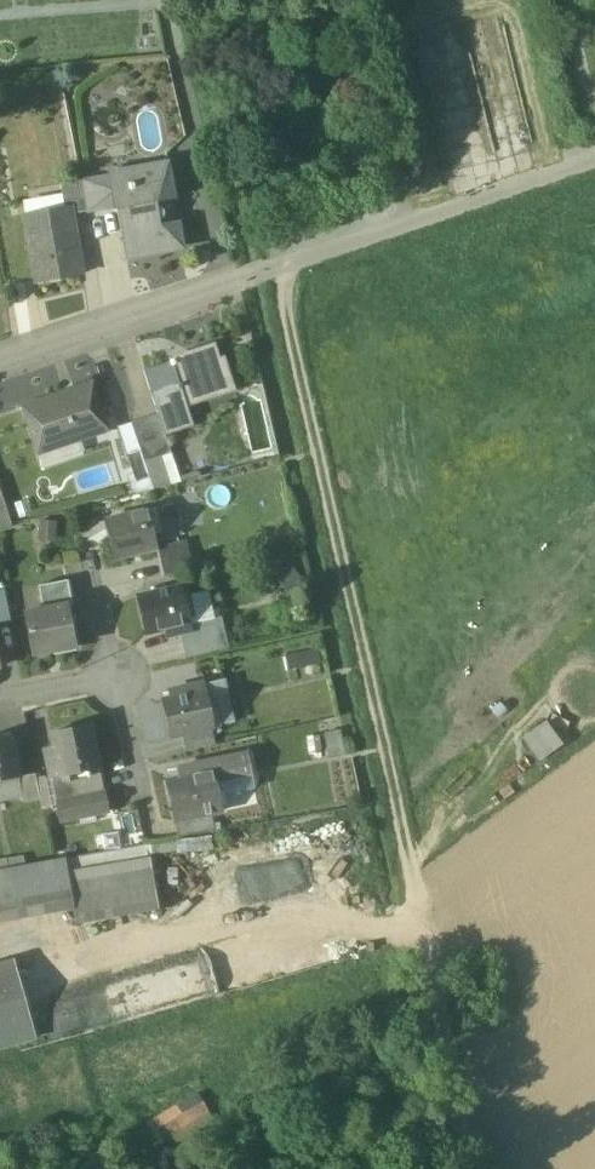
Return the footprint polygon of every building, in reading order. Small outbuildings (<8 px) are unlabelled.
[(167,162),(110,172),(110,174),(116,205),(116,209),(118,208),(126,257),(179,247),(180,246),(181,244),(177,222),(159,226),(158,220),(160,219),(162,218),(164,216),(164,214),(164,212),(163,210),(161,208),(158,208),(156,208),(155,202),(173,198),(167,162)] [(110,174),(81,179),(86,211),(116,205),(110,174)] [(81,179),(65,182),(69,206),(71,206),(73,213),(86,211),(81,179)] [(69,206),(26,214),(37,281),(83,273),(73,213),(71,206),(69,206)] [(173,361),(143,371),(157,413),(165,436),(193,427),(186,407),(236,391),(224,356),(220,358),(215,342),(171,356),(173,361)] [(92,383),(23,406),(39,454),(108,431),(92,383)] [(157,413),(131,422),(131,424),(144,462),(170,453),(165,436),(157,413)] [(131,424),(118,428),(133,475),(135,480),(149,475),(144,462),(131,424)] [(170,453),(144,462),(149,475),(153,488),(179,480),(170,453)] [(149,475),(135,480),(133,475),(127,477),(133,495),(153,488),(149,475)] [(12,525),(0,489),(0,527),(12,525)] [(166,508),(156,510),(159,522),(169,519),(166,508)] [(156,509),(149,510),(154,533),(161,531),(159,522),(156,510),(156,509)] [(149,510),(106,519),(115,557),(157,548),(157,547),(154,533),(149,510)] [(186,541),(157,547),(157,548),(163,575),(192,568),(186,541)] [(68,580),(39,586),(43,609),(67,605),(72,604),(68,580)] [(186,586),(138,596),(146,632),(164,628),(166,635),(179,633),(189,630),(189,629),(186,617),(192,615),(186,586)] [(0,593),(0,624),(12,622),(6,592),(0,593)] [(43,609),(25,613),(33,655),(55,651),(54,648),(75,644),(67,605),(43,609)] [(222,621),(189,629),(189,630),(179,633),(185,657),(227,647),(222,621)] [(223,679),(204,684),(214,727),(232,722),(223,679)] [(204,683),(175,689),(177,696),(161,700),(169,737),(181,734),(210,728),(214,727),(204,684),(204,683)] [(524,734),(540,759),(565,742),(548,718),(524,734)] [(92,725),(51,733),(55,753),(46,754),(51,778),(63,776),(100,768),(92,725)] [(210,728),(181,734),(184,751),(214,744),(210,728)] [(0,739),(0,780),(20,776),(22,776),(14,736),(0,739)] [(246,753),(211,761),(215,783),(251,775),(246,753)] [(211,761),(184,766),(186,777),(165,781),(174,822),(202,816),(222,811),(215,783),(211,761)] [(100,768),(63,776),(64,781),(73,779),(77,797),(105,792),(100,768)] [(22,776),(20,776),(23,794),(24,800),(41,797),(36,773),(22,776)] [(0,780),(0,798),(23,794),(20,776),(0,780)] [(63,776),(51,778),(56,802),(77,797),(73,779),(64,781),(63,776)] [(77,797),(56,802),(60,821),(109,811),(105,792),(77,797)] [(202,816),(174,822),(177,838),(206,832),(202,816)] [(0,860),(0,868),(9,867),(8,858),(0,860)] [(149,858),(67,872),(73,907),(76,921),(157,907),(149,858)] [(53,860),(11,868),(18,917),(73,907),(67,872),(56,874),(53,860)] [(18,917),(11,868),(9,867),(0,868),(0,920),(18,917)] [(0,965),(0,1046),(34,1037),(13,962),(0,965)] [(196,1094),(176,1106),(178,1111),(150,1128),(158,1141),(170,1134),(207,1112),(196,1094)] [(207,1112),(170,1134),(176,1144),(213,1122),(207,1112)]
